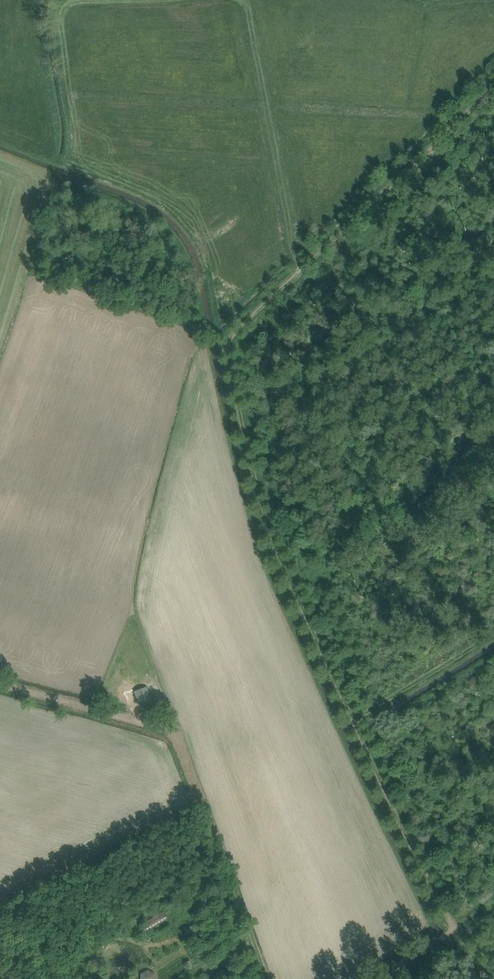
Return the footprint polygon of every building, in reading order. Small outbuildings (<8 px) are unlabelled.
[(141,706),(152,701),(146,687),(135,692),(141,706)] [(168,920),(162,911),(141,925),(146,933),(168,920)]
